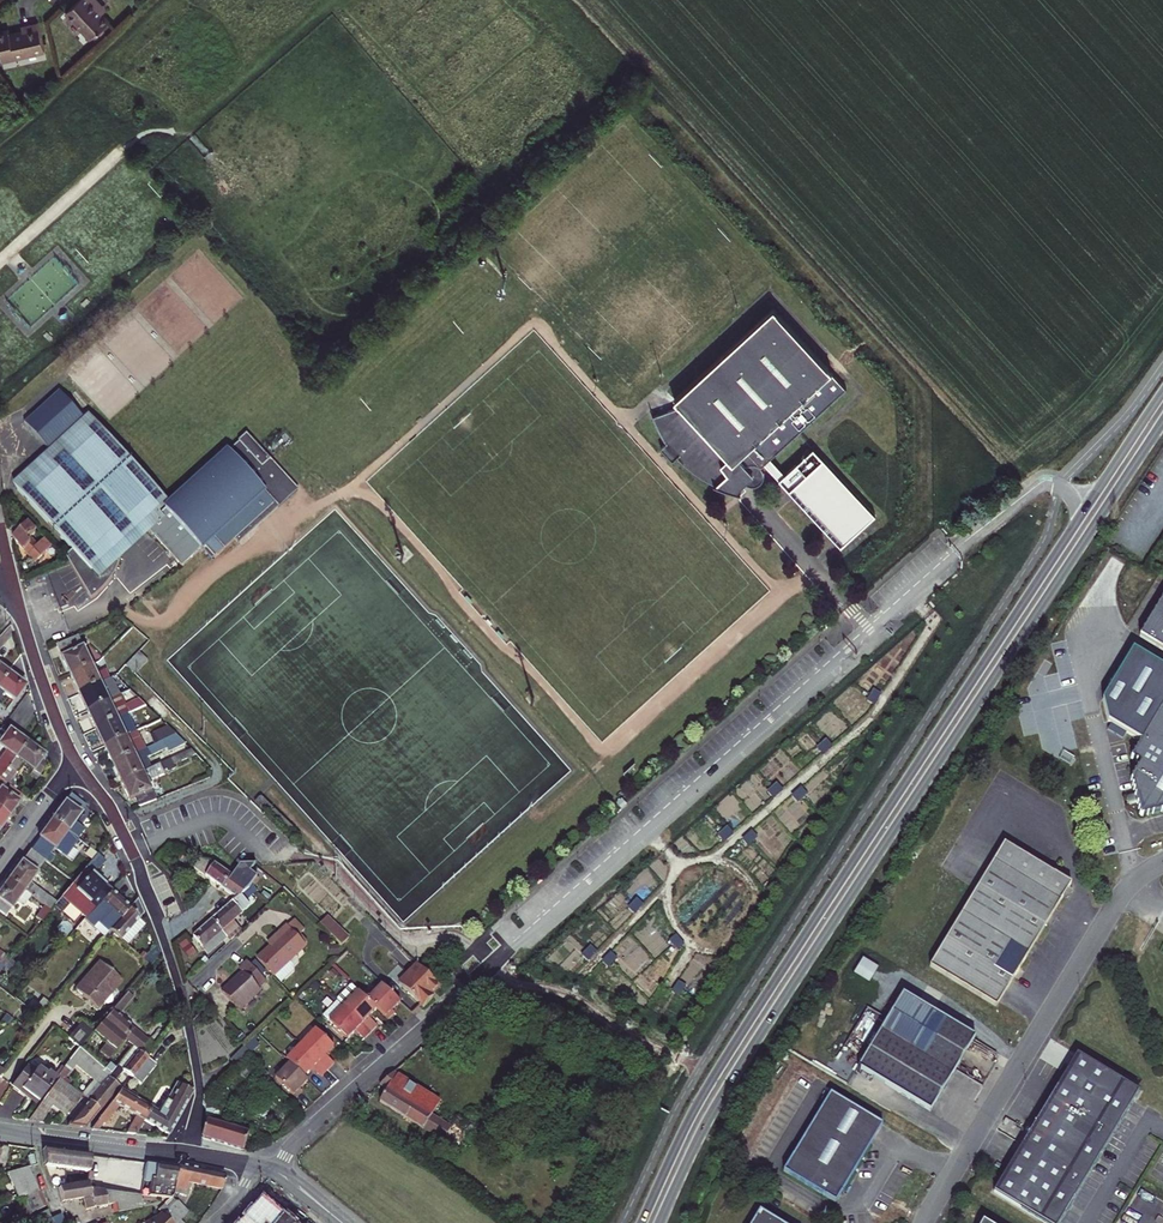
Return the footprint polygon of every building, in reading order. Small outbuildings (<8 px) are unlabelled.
[(97,0),(80,0),(66,13),(90,40),(110,22),(102,14),(97,9),(101,5),(97,0)] [(97,9),(102,14),(106,10),(101,5),(97,9)] [(44,51),(38,23),(32,24),(22,26),(23,31),(10,34),(9,29),(0,32),(0,54),(2,62),(44,51)] [(761,467),(765,464),(771,459),(847,389),(773,309),(674,400),(680,407),(652,416),(666,443),(661,448),(673,461),(677,457),(683,463),(699,476),(718,486),(735,492),(745,483),(752,486),(757,485),(760,484),(764,479),(764,473),(761,467)] [(51,452),(85,421),(60,393),(26,424),(51,452)] [(168,502),(162,497),(94,421),(18,490),(72,550),(66,556),(65,556),(91,599),(101,591),(110,580),(119,563),(124,541),(168,502)] [(146,527),(178,563),(182,567),(202,550),(205,547),(215,558),(235,540),(275,504),(279,508),(290,498),(298,490),(247,434),(239,442),(240,442),(239,443),(146,527)] [(792,495),(841,547),(876,516),(814,448),(785,475),(771,459),(765,464),(792,495)] [(235,540),(239,544),(279,508),(275,504),(235,540)] [(24,550),(36,563),(52,546),(44,538),(38,545),(30,537),(36,532),(21,517),(10,529),(15,535),(13,538),(24,550)] [(202,550),(212,561),(215,558),(205,547),(202,550)] [(1140,637),(1162,651),(1162,598),(1140,637)] [(149,641),(133,627),(121,640),(137,654),(139,652),(149,641)] [(71,676),(93,666),(78,635),(57,646),(64,661),(71,676)] [(139,652),(137,654),(127,665),(136,674),(148,660),(139,652)] [(75,685),(79,693),(116,676),(117,676),(118,675),(115,668),(107,672),(102,662),(93,666),(71,676),(75,685)] [(127,665),(127,666),(136,674),(127,665)] [(24,686),(15,680),(6,673),(0,682),(0,697),(3,693),(13,700),(24,686)] [(84,702),(88,711),(109,700),(121,695),(131,690),(116,676),(79,693),(84,702)] [(118,719),(130,713),(126,706),(121,695),(109,700),(118,719)] [(140,699),(126,706),(130,713),(146,705),(141,700),(140,699)] [(92,720),(96,729),(118,719),(109,700),(88,711),(92,720)] [(139,731),(147,727),(143,720),(156,715),(146,705),(130,713),(118,719),(96,729),(101,738),(105,747),(139,731)] [(1131,758),(1140,764),(1131,778),(1141,816),(1151,814),(1162,811),(1162,705),(1131,758)] [(169,727),(143,739),(139,731),(105,747),(109,756),(113,765),(177,735),(169,727)] [(25,743),(17,737),(8,730),(0,742),(0,747),(2,748),(0,750),(0,757),(2,759),(0,763),(0,777),(25,743)] [(122,782),(155,767),(150,756),(167,748),(169,751),(186,743),(177,735),(113,765),(118,773),(122,782)] [(17,774),(24,765),(32,771),(39,776),(47,765),(43,756),(34,750),(25,743),(0,777),(0,780),(7,785),(15,773),(17,774)] [(131,801),(136,799),(140,807),(157,800),(149,782),(165,774),(164,771),(170,768),(171,771),(176,768),(174,765),(197,754),(192,749),(155,767),(122,782),(126,792),(131,801)] [(28,776),(35,781),(39,776),(32,771),(28,776)] [(8,816),(10,818),(14,813),(11,811),(17,803),(22,796),(7,785),(0,780),(0,811),(8,816)] [(51,820),(77,839),(84,830),(73,821),(85,805),(71,794),(61,807),(51,820)] [(255,803),(287,834),(292,829),(260,798),(255,803)] [(617,804),(622,810),(627,805),(622,800),(617,804)] [(163,828),(170,819),(160,812),(153,821),(163,828)] [(42,833),(33,846),(48,856),(59,840),(70,849),(77,839),(51,820),(42,833)] [(930,967),(997,1007),(1034,945),(1071,884),(1004,843),(930,967)] [(88,847),(83,853),(92,860),(97,854),(88,847)] [(12,873),(8,879),(23,891),(30,896),(44,906),(49,910),(50,910),(55,903),(29,883),(45,860),(30,849),(23,858),(16,868),(12,873)] [(222,888),(231,875),(214,864),(210,870),(204,868),(206,861),(200,859),(194,868),(208,878),(222,888)] [(210,870),(214,864),(206,861),(204,868),(210,870)] [(236,898),(237,898),(241,895),(249,888),(257,877),(241,865),(232,877),(231,875),(222,888),(229,893),(236,898)] [(97,880),(85,869),(74,882),(61,897),(81,915),(78,918),(82,922),(84,919),(110,891),(97,880)] [(249,888),(252,890),(260,879),(257,877),(249,888)] [(5,916),(17,899),(23,891),(8,879),(0,890),(0,912),(5,916)] [(245,900),(254,892),(252,890),(249,888),(241,895),(245,900)] [(17,899),(24,904),(30,896),(23,891),(17,899)] [(119,900),(110,891),(84,919),(93,927),(104,937),(106,934),(109,930),(129,908),(119,900)] [(233,921),(250,906),(245,900),(241,895),(237,898),(236,898),(229,904),(221,912),(212,919),(228,937),(231,940),(241,931),(233,921)] [(114,933),(127,945),(138,932),(132,926),(138,919),(141,916),(143,914),(137,899),(129,908),(109,930),(114,933)] [(44,906),(36,917),(41,921),(49,910),(44,906)] [(320,925),(342,946),(349,938),(328,917),(320,925)] [(138,932),(145,925),(138,919),(132,926),(138,932)] [(228,937),(212,919),(202,927),(193,936),(208,954),(223,941),(228,937)] [(305,930),(295,920),(288,927),(305,945),(308,942),(301,934),(305,930)] [(257,959),(274,976),(296,955),(306,946),(305,945),(288,927),(287,925),(273,938),(275,942),(266,950),(257,959)] [(160,954),(156,944),(146,956),(152,962),(160,954)] [(338,944),(334,949),(340,956),(345,951),(338,944)] [(0,952),(0,965),(3,968),(10,959),(0,952)] [(141,958),(149,966),(152,962),(146,956),(144,955),(141,958)] [(281,983),(294,971),(294,967),(299,963),(299,958),(296,955),(274,976),(281,983)] [(868,981),(877,966),(862,957),(853,973),(868,981)] [(99,962),(75,989),(87,999),(97,1008),(102,1003),(107,1005),(110,1004),(113,999),(110,994),(121,981),(99,962)] [(222,992),(239,1011),(261,991),(259,988),(266,981),(248,962),(240,969),(243,972),(232,982),(222,992)] [(428,1002),(434,996),(432,994),(440,986),(417,964),(407,974),(411,977),(402,986),(423,1007),(428,1002)] [(439,972),(446,980),(454,973),(447,965),(439,972)] [(407,974),(398,983),(402,986),(411,977),(407,974)] [(338,1001),(344,1007),(358,992),(352,985),(338,1001)] [(377,1009),(388,1020),(391,1017),(395,1013),(392,1011),(400,1002),(382,985),(367,1000),(377,1009)] [(130,1025),(118,1015),(133,997),(130,994),(127,992),(102,1021),(125,1039),(133,1046),(138,1051),(148,1040),(130,1025)] [(377,1009),(367,1000),(358,992),(344,1007),(371,1033),(374,1029),(377,1026),(369,1018),(377,1009)] [(975,1037),(903,993),(858,1068),(930,1112),(952,1075),(975,1037)] [(26,1008),(37,1017),(48,1003),(43,999),(38,1005),(33,1000),(26,1008)] [(338,1001),(323,1016),(329,1022),(344,1007),(338,1001)] [(348,1040),(356,1031),(364,1039),(367,1036),(371,1033),(344,1007),(329,1022),(348,1040)] [(2,1021),(9,1026),(13,1020),(5,1015),(2,1021)] [(106,1043),(115,1051),(125,1039),(102,1021),(92,1032),(106,1043)] [(67,1038),(79,1047),(80,1046),(92,1032),(81,1022),(74,1030),(67,1038)] [(301,1045),(327,1071),(331,1067),(334,1064),(326,1055),(334,1047),(316,1030),(301,1045)] [(138,1051),(145,1057),(155,1044),(149,1039),(148,1040),(138,1051)] [(249,1051),(254,1047),(249,1042),(245,1047),(249,1051)] [(99,1051),(108,1059),(115,1051),(106,1043),(99,1051)] [(286,1060),(290,1063),(304,1077),(313,1069),(321,1077),(324,1074),(327,1071),(301,1045),(286,1060)] [(114,1081),(123,1071),(127,1074),(133,1078),(148,1059),(147,1058),(145,1057),(138,1051),(133,1046),(115,1067),(111,1073),(112,1073),(108,1077),(114,1081)] [(234,1064),(237,1067),(250,1054),(244,1047),(231,1061),(234,1064)] [(71,1069),(89,1085),(86,1089),(83,1093),(81,1095),(83,1097),(88,1100),(87,1101),(99,1111),(119,1086),(114,1081),(108,1077),(112,1073),(111,1073),(105,1068),(104,1069),(100,1066),(78,1049),(65,1065),(71,1069)] [(994,1192),(1046,1222),(1059,1222),(1139,1091),(1078,1054),(994,1192)] [(133,1078),(140,1084),(155,1065),(151,1062),(148,1059),(133,1078)] [(110,1062),(105,1068),(111,1073),(115,1067),(110,1062)] [(290,1063),(275,1079),(296,1099),(299,1096),(303,1092),(300,1089),(308,1081),(304,1077),(290,1063)] [(81,1095),(83,1093),(64,1078),(71,1069),(65,1065),(55,1078),(57,1080),(59,1078),(81,1095)] [(22,1090),(38,1102),(55,1078),(47,1072),(46,1074),(37,1067),(32,1074),(24,1068),(11,1086),(16,1089),(20,1092),(22,1090)] [(387,1090),(380,1102),(406,1118),(443,1141),(451,1129),(431,1116),(440,1103),(393,1074),(386,1079),(380,1085),(387,1090)] [(263,1085),(267,1088),(272,1083),(268,1079),(263,1085)] [(28,1121),(40,1122),(42,1119),(43,1120),(48,1113),(52,1105),(62,1113),(64,1110),(68,1113),(80,1097),(57,1080),(28,1121)] [(150,1107),(143,1121),(168,1135),(194,1089),(190,1087),(189,1090),(184,1087),(179,1084),(168,1102),(166,1100),(158,1112),(150,1107)] [(104,1125),(119,1106),(137,1117),(132,1127),(124,1126),(124,1130),(123,1133),(136,1135),(143,1121),(150,1107),(120,1089),(117,1096),(98,1120),(104,1124),(104,1125)] [(20,1092),(36,1104),(38,1102),(22,1090),(20,1092)] [(784,1171),(836,1203),(843,1192),(883,1125),(831,1093),(784,1171)] [(207,1110),(216,1109),(215,1099),(206,1100),(207,1110)] [(87,1101),(67,1125),(67,1126),(73,1127),(85,1128),(99,1111),(87,1101)] [(221,1116),(220,1109),(216,1109),(207,1110),(208,1121),(204,1135),(203,1138),(223,1144),(244,1150),(249,1134),(253,1135),(254,1132),(247,1130),(248,1127),(238,1124),(236,1130),(224,1126),(225,1122),(221,1116)] [(100,1129),(104,1124),(98,1120),(93,1127),(100,1129)] [(55,1168),(89,1172),(89,1164),(90,1156),(74,1154),(54,1151),(43,1150),(44,1166),(48,1175),(55,1176),(55,1168)] [(174,1190),(178,1167),(162,1165),(146,1163),(143,1180),(149,1181),(147,1196),(161,1198),(170,1199),(172,1197),(173,1193),(174,1190)] [(221,1189),(225,1174),(201,1169),(178,1165),(178,1167),(174,1190),(180,1191),(179,1194),(188,1196),(190,1183),(221,1189)] [(7,1173),(19,1199),(21,1198),(39,1192),(27,1168),(7,1173)] [(83,1199),(86,1209),(112,1205),(140,1200),(140,1195),(102,1191),(89,1190),(88,1184),(58,1189),(62,1202),(83,1199)] [(269,1195),(272,1189),(263,1184),(260,1190),(269,1195)] [(29,1214),(46,1206),(39,1192),(21,1198),(29,1214)] [(168,1207),(175,1201),(172,1197),(170,1199),(164,1204),(168,1207)] [(155,1216),(160,1213),(161,1213),(158,1210),(164,1204),(170,1199),(161,1198),(161,1203),(153,1205),(155,1216)] [(112,1205),(114,1213),(141,1208),(140,1200),(112,1205)] [(263,1200),(244,1222),(290,1222),(263,1200)] [(180,1221),(187,1214),(175,1201),(168,1207),(164,1204),(158,1210),(161,1213),(170,1222),(182,1222),(180,1221)] [(51,1218),(47,1211),(31,1219),(33,1222),(41,1222),(51,1218)] [(760,1212),(753,1222),(779,1222),(760,1212)] [(160,1213),(155,1216),(153,1218),(143,1222),(170,1222),(160,1213)]
